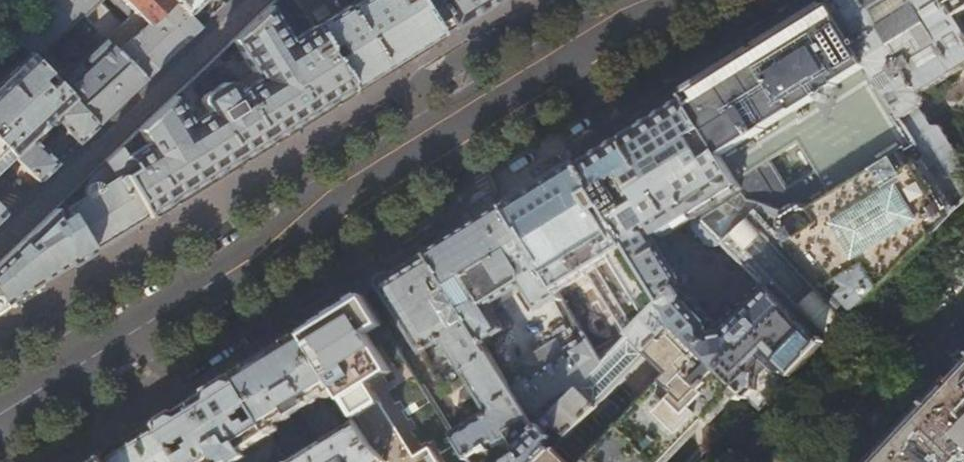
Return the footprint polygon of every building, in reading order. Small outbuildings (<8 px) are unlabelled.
[(127,18),(103,41),(144,80),(170,56),(198,28),(186,16),(170,0),(109,0),(127,18)] [(186,16),(203,0),(170,0),(186,16)] [(310,27),(351,91),(398,62),(439,36),(416,0),(363,0),(347,10),(346,8),(332,15),(323,0),(294,0),(310,27)] [(439,36),(488,6),(498,0),(416,0),(439,36)] [(832,7),(926,158),(958,207),(963,200),(963,162),(941,125),(931,123),(922,108),(924,97),(921,92),(963,66),(963,30),(957,18),(945,0),(839,0),(830,5),(832,7)] [(957,18),(963,14),(963,0),(945,0),(957,18)] [(244,157),(351,91),(310,27),(287,40),(267,6),(231,40),(255,81),(233,94),(228,86),(226,84),(223,83),(222,83),(218,85),(202,95),(200,97),(199,99),(198,102),(198,103),(199,105),(204,114),(188,124),(172,96),(136,130),(144,145),(124,157),(132,170),(122,178),(147,218),(244,157)] [(761,51),(685,99),(741,188),(749,200),(754,201),(782,213),(783,212),(783,211),(784,210),(786,209),(786,208),(788,207),(790,206),(791,206),(793,205),(795,205),(797,205),(800,205),(802,205),(803,206),(805,207),(808,208),(830,195),(891,157),(901,174),(926,158),(832,7),(831,8),(761,51)] [(8,35),(26,54),(96,126),(116,106),(144,80),(103,41),(98,36),(91,43),(96,49),(65,79),(60,73),(54,78),(42,64),(52,53),(23,21),(8,35)] [(12,157),(38,181),(55,165),(29,140),(41,128),(53,117),(77,144),(96,126),(26,54),(0,80),(0,146),(12,157)] [(797,205),(795,205),(793,205),(791,206),(790,206),(788,207),(786,208),(786,209),(784,210),(783,211),(783,212),(782,213),(754,201),(749,200),(741,188),(685,99),(683,97),(636,126),(577,163),(664,301),(632,333),(603,364),(543,426),(560,444),(582,421),(599,404),(616,386),(634,369),(675,326),(739,390),(759,409),(958,207),(926,158),(901,174),(891,157),(830,195),(808,208),(805,207),(803,206),(802,205),(800,205),(797,205)] [(0,146),(0,168),(12,157),(0,146)] [(80,201),(67,209),(91,252),(116,236),(147,218),(122,178),(132,170),(124,157),(117,148),(103,162),(113,179),(99,188),(96,186),(94,185),(92,185),(88,186),(86,187),(77,195),(80,201)] [(550,180),(504,208),(562,299),(569,295),(566,288),(593,271),(632,333),(664,301),(577,163),(550,180)] [(91,252),(67,209),(62,201),(0,260),(0,302),(3,307),(48,279),(91,252)] [(471,228),(428,255),(484,344),(503,332),(504,332),(506,331),(504,329),(491,307),(500,301),(515,293),(515,291),(524,286),(537,307),(537,308),(539,311),(541,309),(541,308),(555,300),(564,314),(570,310),(562,299),(504,208),(471,228)] [(428,255),(405,269),(379,285),(423,354),(424,354),(444,387),(465,374),(488,412),(479,418),(475,416),(467,421),(466,427),(453,436),(468,460),(490,445),(493,449),(500,444),(502,445),(510,440),(520,455),(510,461),(501,458),(499,461),(542,461),(560,444),(543,426),(538,431),(510,385),(484,344),(428,255)] [(301,334),(339,393),(357,423),(371,445),(388,461),(389,461),(438,461),(430,448),(415,457),(371,385),(392,372),(369,334),(383,325),(363,295),(332,314),(301,334)] [(739,390),(675,326),(634,369),(634,370),(656,391),(605,443),(582,421),(560,444),(542,461),(659,461),(701,418),(706,424),(739,390)] [(273,351),(234,375),(272,435),(273,435),(280,431),(281,427),(279,424),(327,395),(329,398),(333,397),(339,393),(301,334),(273,351)] [(543,426),(603,364),(587,337),(567,350),(566,349),(564,351),(565,353),(567,357),(534,377),(531,371),(529,372),(530,373),(510,385),(538,431),(543,426)] [(158,422),(183,461),(236,461),(234,459),(237,456),(241,461),(247,457),(244,452),(272,435),(234,375),(203,395),(158,422)] [(882,461),(963,461),(963,375),(882,461)] [(621,391),(616,386),(599,404),(600,405),(604,409),(621,391)] [(103,456),(107,461),(183,461),(158,422),(133,438),(103,456)] [(388,461),(371,445),(357,423),(293,461),(388,461)]
